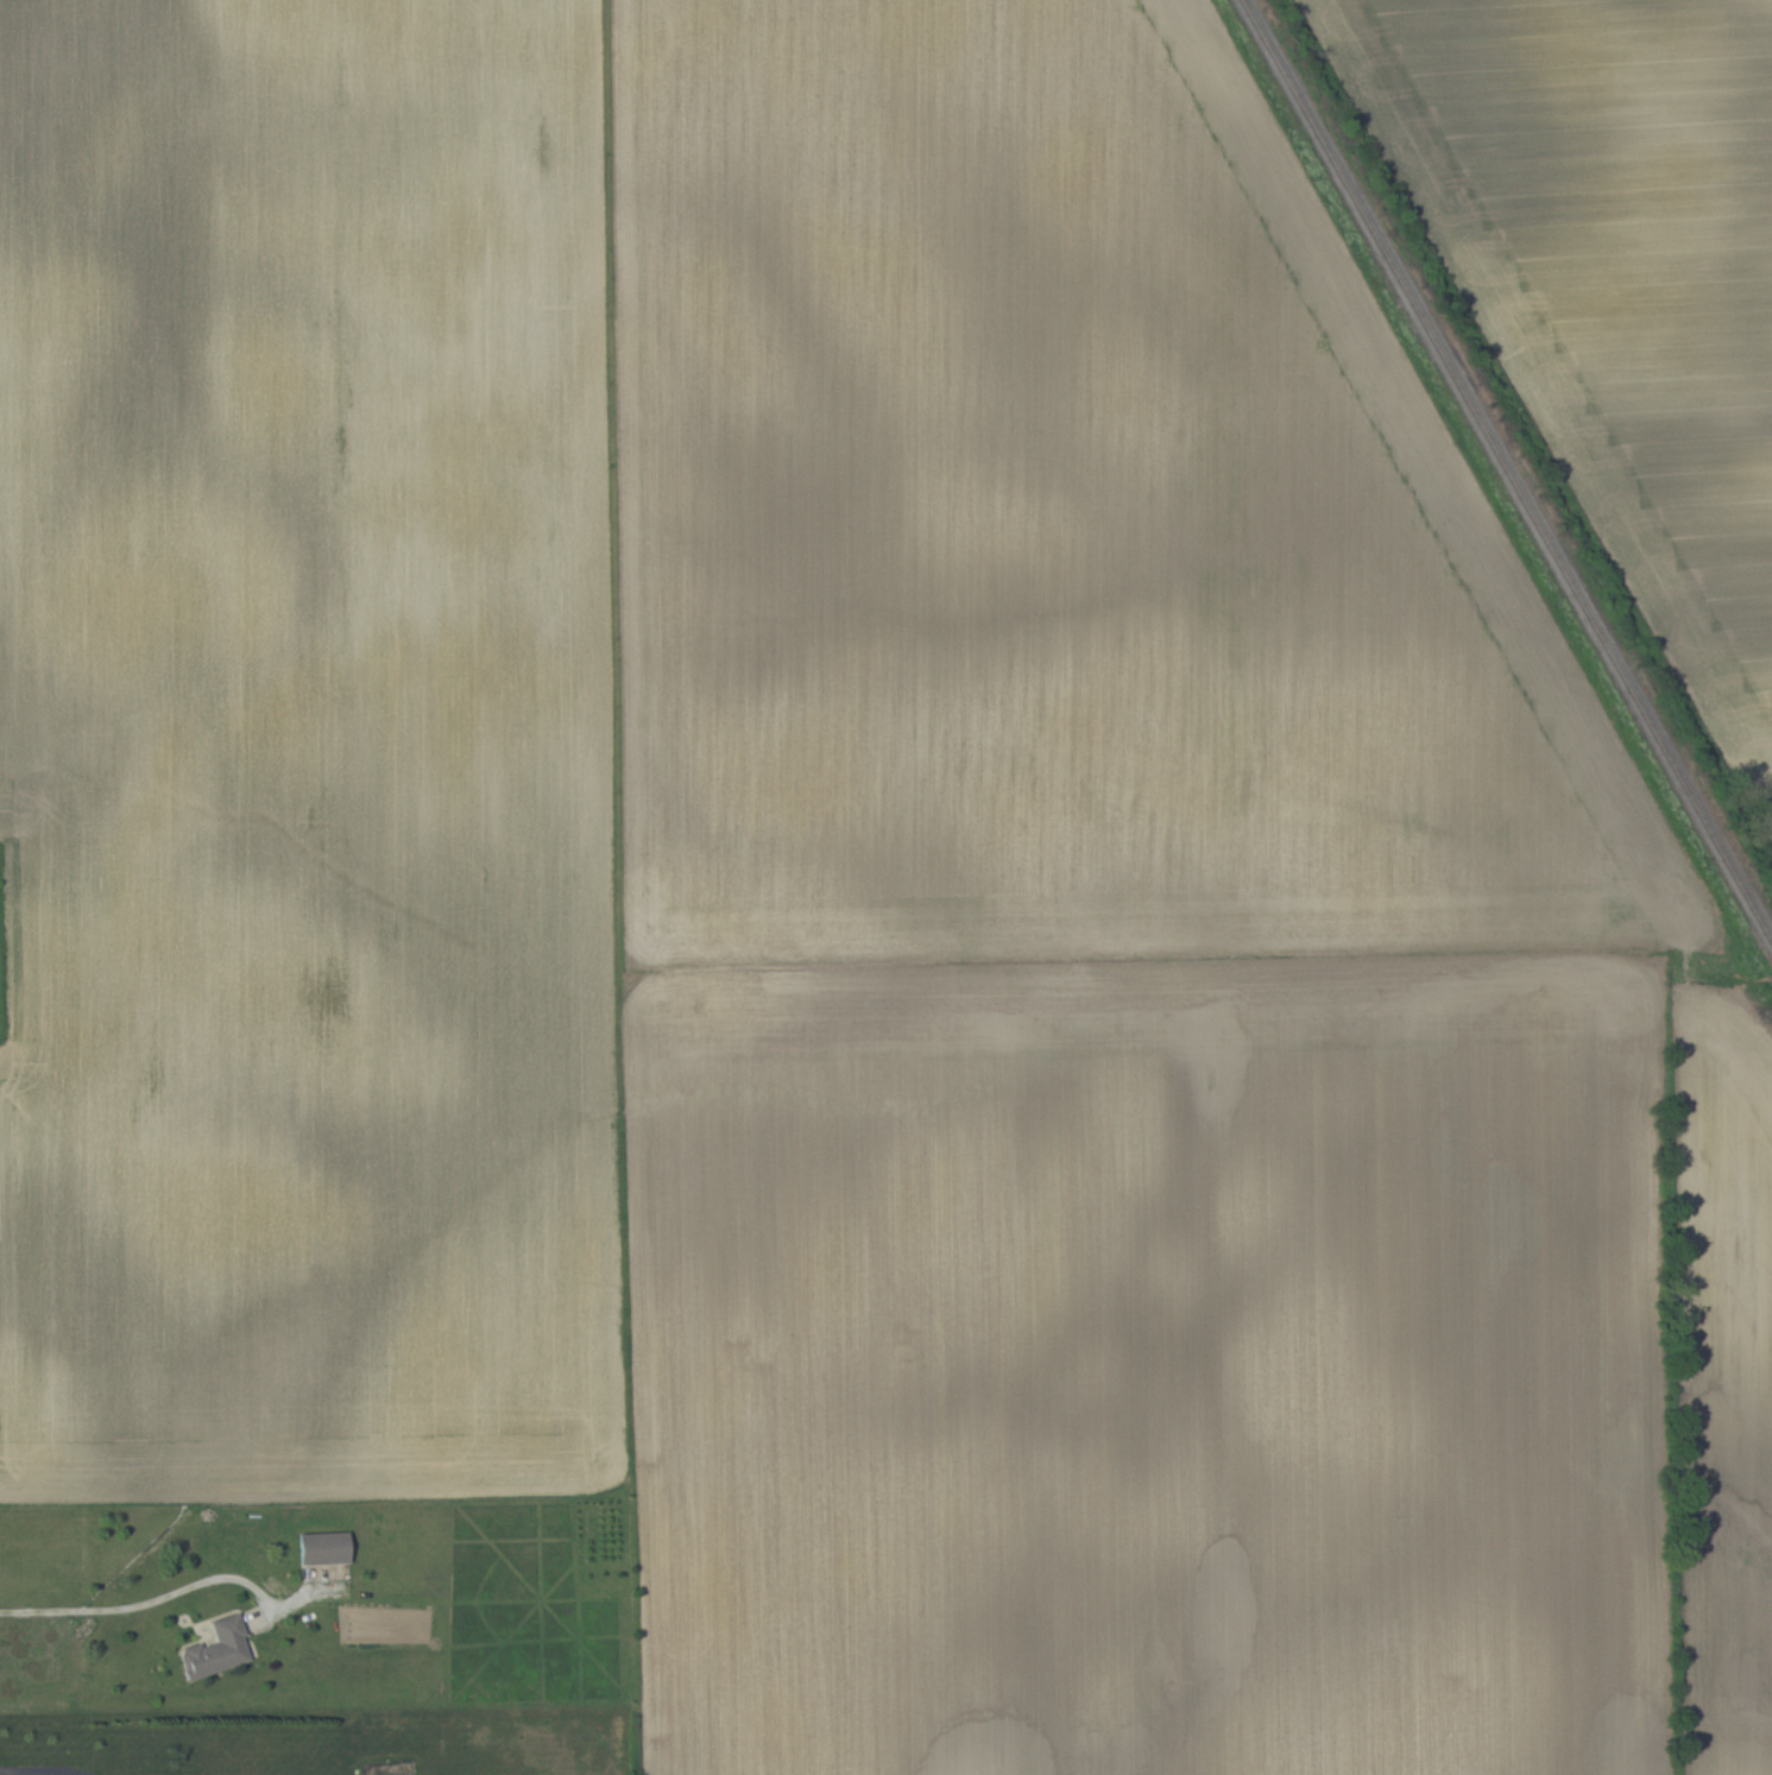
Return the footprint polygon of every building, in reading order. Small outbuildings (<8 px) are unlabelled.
[(347,1530),(295,1532),(297,1564),(348,1562),(347,1530)] [(248,1660),(234,1612),(207,1620),(213,1638),(174,1650),(183,1679),(248,1660)]
